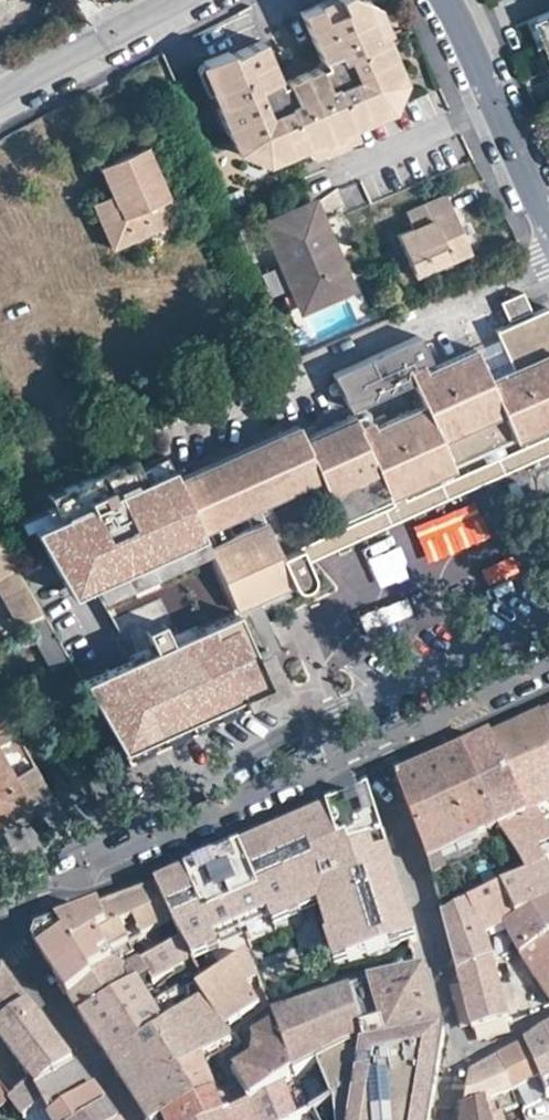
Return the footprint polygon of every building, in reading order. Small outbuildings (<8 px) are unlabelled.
[(227,139),(234,142),(253,150),(272,157),(277,159),(304,147),(314,143),(321,146),(328,142),(334,140),(338,132),(350,127),(373,116),(375,111),(385,89),(393,70),(395,65),(381,34),(376,32),(369,19),(362,4),(349,0),(333,0),(332,0),(337,14),(319,22),(313,9),(298,16),(318,63),(332,57),(335,63),(342,61),(350,78),(323,89),(314,71),(283,85),(291,104),(264,116),(256,97),(264,94),(262,89),(275,83),(258,45),(228,58),(225,54),(200,65),(212,92),(218,108),(214,110),(227,139)] [(313,9),(319,22),(337,14),(332,0),(313,9)] [(362,4),(369,19),(377,16),(374,9),(362,4)] [(538,16),(548,42),(548,12),(538,16)] [(369,19),(376,32),(381,34),(385,32),(377,16),(369,19)] [(547,67),(548,66),(548,42),(538,16),(527,20),(547,67)] [(314,71),(323,89),(350,78),(342,61),(335,63),(332,57),(318,63),(314,71)] [(192,72),(202,97),(207,95),(212,92),(200,65),(193,68),(192,72)] [(393,70),(385,89),(393,92),(399,78),(398,72),(393,70)] [(256,97),(264,116),(291,104),(283,85),(275,83),(262,89),(264,94),(256,97)] [(385,89),(375,111),(380,113),(385,110),(393,92),(385,89)] [(207,95),(214,110),(218,108),(212,92),(207,95)] [(328,142),(331,150),(341,145),(344,140),(353,136),(350,127),(338,132),(334,140),(328,142)] [(234,142),(231,148),(233,154),(249,159),(253,150),(234,142)] [(304,147),(308,156),(315,152),(320,155),(331,150),(328,142),(321,146),(314,143),(304,147)] [(111,245),(153,227),(174,219),(142,145),(97,164),(109,193),(92,200),(98,216),(111,245)] [(253,150),(249,159),(264,165),(270,162),(272,157),(253,150)] [(395,233),(414,275),(468,251),(443,194),(404,210),(411,227),(395,233)] [(263,223),(301,314),(356,291),(317,200),(263,223)] [(430,366),(430,367),(423,369),(410,377),(422,405),(373,428),(369,419),(357,425),(352,415),(302,438),(296,424),(175,479),(171,480),(177,490),(226,597),(265,579),(243,526),(231,531),(224,516),(252,504),(317,474),(322,488),(336,482),(373,466),(385,493),(387,493),(399,487),(436,470),(444,467),(450,465),(448,460),(477,448),(493,441),(511,433),(513,437),(548,421),(548,313),(545,305),(530,312),(520,291),(506,297),(498,300),(508,322),(493,330),(509,367),(487,378),(474,348),(430,366)] [(418,334),(331,370),(346,404),(410,377),(423,369),(430,367),(430,366),(427,359),(429,358),(418,334)] [(301,560),(548,448),(548,430),(498,452),(493,441),(477,448),(482,461),(448,476),(444,467),(436,470),(439,480),(403,497),(399,487),(387,493),(391,502),(353,519),(336,482),(322,488),(338,525),(294,545),(301,560)] [(177,490),(171,480),(175,479),(162,454),(136,466),(94,485),(89,473),(88,474),(103,506),(98,508),(96,505),(90,508),(82,490),(51,505),(57,516),(53,518),(87,581),(112,626),(120,623),(133,652),(139,663),(134,666),(170,734),(175,731),(233,706),(235,706),(268,691),(280,685),(271,665),(263,648),(252,652),(230,605),(226,597),(177,490)] [(131,454),(89,473),(94,485),(136,466),(131,454)] [(103,506),(88,474),(41,496),(51,514),(53,518),(57,516),(51,505),(82,490),(90,508),(96,505),(98,508),(103,506)] [(87,581),(51,514),(29,525),(66,593),(87,581)] [(226,597),(230,605),(242,600),(286,579),(274,554),(258,519),(243,526),(265,579),(226,597)] [(15,566),(13,563),(0,539),(0,574),(15,566)] [(2,604),(28,591),(15,566),(0,574),(0,601),(2,604)] [(263,648),(267,657),(279,651),(260,610),(288,596),(283,586),(289,584),(288,582),(286,579),(242,600),(263,648)] [(263,648),(242,600),(230,605),(252,652),(263,648)] [(24,621),(51,666),(66,659),(42,614),(24,621)] [(170,734),(134,666),(139,663),(133,652),(128,655),(77,678),(107,733),(131,719),(145,745),(170,734)] [(14,807),(26,801),(20,790),(40,780),(0,709),(0,814),(14,807)] [(527,876),(544,867),(548,864),(548,834),(537,814),(548,809),(548,730),(543,717),(519,729),(465,753),(499,832),(517,857),(526,875),(527,876)] [(145,745),(131,719),(107,733),(120,757),(132,751),(145,745)] [(431,870),(433,878),(446,872),(440,861),(499,832),(465,753),(400,782),(399,784),(399,786),(429,866),(431,870)] [(20,790),(26,801),(46,792),(40,780),(20,790)] [(254,846),(155,890),(171,923),(174,930),(176,930),(181,943),(189,957),(309,900),(327,892),(349,962),(416,941),(413,930),(373,794),(254,846)] [(544,867),(527,876),(526,875),(502,888),(517,919),(548,902),(548,875),(544,867)] [(462,908),(443,918),(458,975),(483,964),(492,961),(484,937),(505,927),(504,926),(517,919),(502,888),(462,908)] [(99,937),(109,955),(129,945),(171,923),(155,890),(125,902),(102,911),(109,932),(99,937)] [(327,892),(309,900),(331,968),(349,962),(327,892)] [(517,919),(504,926),(505,927),(520,956),(548,938),(548,902),(517,919)] [(34,946),(71,1000),(94,983),(91,979),(113,966),(107,956),(109,955),(99,937),(109,932),(102,911),(66,925),(37,936),(34,946)] [(548,1000),(548,938),(520,956),(548,1000)] [(148,977),(152,983),(174,972),(192,963),(189,957),(181,943),(141,965),(148,977)] [(120,1077),(132,1096),(174,1068),(181,1076),(202,1062),(230,1043),(224,1032),(220,1026),(256,1002),(248,990),(258,985),(248,958),(205,986),(196,992),(189,995),(191,1009),(179,1016),(164,1026),(110,1061),(120,1077)] [(483,964),(458,975),(464,999),(474,1031),(509,1020),(492,961),(483,964)] [(74,1005),(82,1019),(137,985),(148,977),(141,965),(126,975),(119,962),(113,966),(91,979),(94,983),(71,1000),(74,1005)] [(174,972),(189,995),(196,992),(205,986),(192,963),(174,972)] [(387,1040),(388,1042),(399,1040),(443,1032),(427,974),(419,976),(371,987),(387,1040)] [(10,976),(0,978),(0,1031),(1,1031),(19,1055),(21,1058),(32,1071),(61,1051),(61,1050),(52,1037),(46,1030),(35,1013),(10,976)] [(94,1037),(110,1061),(164,1026),(137,985),(82,1019),(94,1037)] [(371,987),(351,992),(366,1045),(387,1040),(371,987)] [(289,1063),(295,1077),(318,1066),(345,1052),(367,1047),(366,1045),(351,992),(274,1018),(273,1018),(276,1027),(289,1063)] [(172,1006),(179,1016),(191,1009),(189,995),(172,1006)] [(256,1002),(220,1026),(224,1032),(242,1020),(260,1007),(256,1002)] [(289,1063),(276,1027),(252,1035),(254,1044),(254,1054),(253,1058),(253,1060),(244,1065),(263,1093),(279,1084),(284,1082),(295,1077),(289,1063)] [(1,1031),(0,1032),(0,1043),(13,1060),(19,1056),(1,1031)] [(345,1052),(318,1066),(332,1101),(338,1119),(428,1119),(443,1032),(399,1040),(388,1042),(387,1040),(366,1045),(367,1047),(345,1052)] [(541,1078),(548,1073),(548,1046),(543,1034),(534,1040),(524,1047),(540,1076),(541,1078)] [(498,1062),(511,1093),(518,1091),(531,1081),(540,1076),(524,1047),(498,1062)] [(32,1085),(37,1092),(73,1067),(61,1051),(32,1071),(38,1081),(32,1085)] [(223,1119),(222,1118),(202,1062),(181,1076),(174,1068),(132,1096),(145,1117),(147,1119),(221,1119),(223,1119)] [(468,1087),(464,1108),(486,1101),(487,1102),(506,1096),(511,1093),(498,1062),(469,1078),(468,1087)] [(263,1093),(244,1065),(232,1071),(247,1104),(263,1094),(263,1093)] [(274,1119),(295,1119),(297,1119),(308,1115),(312,1113),(329,1103),(328,1102),(332,1101),(318,1066),(295,1077),(284,1082),(279,1084),(263,1093),(263,1094),(274,1119)] [(44,1106),(51,1119),(93,1093),(73,1067),(37,1092),(44,1106)] [(11,1101),(24,1119),(44,1106),(37,1092),(32,1085),(11,1101)] [(11,1101),(0,1088),(0,1110),(11,1101)] [(51,1119),(90,1119),(106,1111),(100,1103),(93,1093),(51,1119)] [(491,1119),(489,1111),(487,1102),(486,1101),(464,1108),(462,1119),(491,1119)] [(489,1111),(491,1119),(497,1119),(508,1116),(513,1114),(509,1104),(489,1111)] [(106,1111),(90,1119),(113,1119),(106,1111)]
